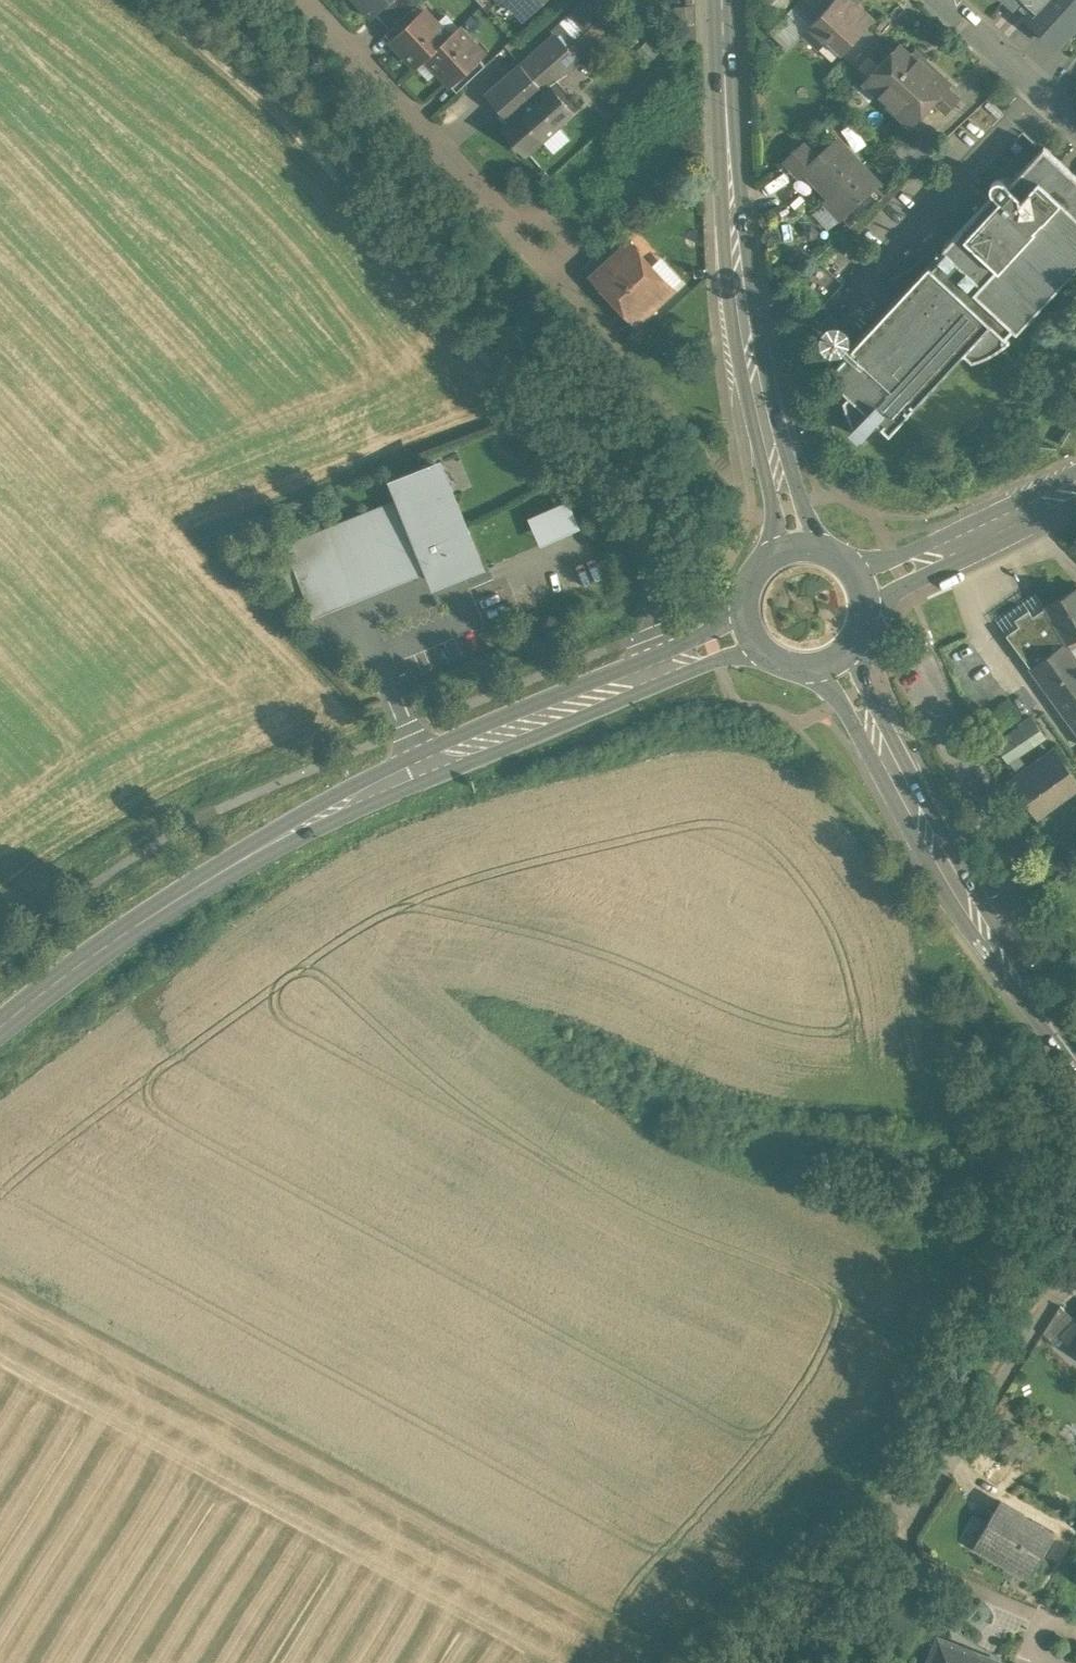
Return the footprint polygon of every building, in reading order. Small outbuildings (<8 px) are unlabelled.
[(371,19),(381,10),(392,0),(353,0),(371,19)] [(381,10),(395,25),(413,8),(419,2),(417,0),(392,0),(381,10)] [(513,124),(554,88),(555,88),(584,63),(570,47),(601,19),(584,0),(583,0),(549,29),(552,32),(485,91),(513,124)] [(525,18),(543,0),(508,0),(525,18)] [(767,34),(786,51),(801,35),(833,0),(798,0),(783,17),(767,34)] [(843,0),(833,0),(801,35),(817,49),(827,39),(828,39),(829,38),(842,49),(839,53),(840,55),(865,28),(871,21),(855,6),(852,8),(843,0)] [(1015,3),(1029,15),(1045,0),(1017,0),(1015,3)] [(1027,19),(1057,46),(1075,25),(1075,0),(1045,0),(1029,15),(1027,19)] [(395,25),(385,35),(394,44),(422,17),(413,8),(395,25)] [(422,17),(394,44),(416,68),(426,60),(448,83),(453,78),(476,57),(481,52),(458,27),(449,36),(427,13),(422,17)] [(865,28),(840,55),(856,69),(867,57),(880,43),(865,28)] [(913,53),(909,57),(899,47),(899,46),(898,46),(878,68),(867,79),(864,83),(865,84),(865,83),(866,84),(870,80),(879,89),(875,94),(876,94),(877,94),(909,123),(908,124),(909,124),(946,84),(946,83),(945,83),(922,62),(923,62),(922,61),(921,61),(913,54),(913,53)] [(476,57),(453,78),(462,87),(485,66),(476,57)] [(878,68),(867,57),(856,69),(867,79),(878,68)] [(513,124),(508,130),(532,156),(577,113),(569,105),(576,99),(566,88),(560,94),(555,88),(554,88),(513,124)] [(905,128),(887,148),(911,169),(930,151),(929,150),(929,151),(905,129),(905,128)] [(852,158),(836,141),(816,159),(804,171),(804,172),(844,214),(875,185),(850,159),(852,158)] [(803,145),(784,163),(798,178),(804,172),(804,171),(816,159),(803,145)] [(1007,187),(1002,182),(998,181),(995,181),(991,183),(989,186),(988,189),(989,193),(991,196),(941,250),(943,253),(936,260),(937,260),(930,267),(927,265),(849,349),(850,349),(833,367),(839,387),(847,395),(842,400),(844,409),(847,416),(850,424),(855,432),(860,439),(876,422),(880,426),(888,434),(908,412),(912,407),(912,408),(963,354),(971,361),(977,359),(986,355),(998,349),(1009,340),(1005,336),(1011,329),(1015,333),(1075,268),(1075,179),(1043,148),(1007,187)] [(607,262),(594,275),(595,276),(636,321),(638,322),(651,310),(673,289),(629,242),(607,262)] [(598,253),(581,269),(591,279),(595,276),(594,275),(607,262),(598,253)] [(651,310),(638,322),(636,321),(632,324),(642,335),(659,319),(651,310)] [(840,318),(833,316),(827,318),(822,322),(820,328),(821,335),(824,340),(830,343),(837,343),(843,340),(846,335),(847,328),(845,322),(840,318)] [(471,545),(438,462),(394,480),(402,500),(428,563),(436,583),(479,565),(471,545)] [(576,497),(534,514),(546,544),(588,527),(576,497)] [(402,500),(288,546),(297,567),(284,572),(301,614),(428,563),(402,500)] [(1045,606),(1065,642),(1066,642),(1075,636),(1075,587),(1045,606)] [(1045,606),(1006,635),(1030,668),(1065,642),(1045,606)] [(1029,668),(1075,732),(1075,657),(1066,642),(1065,642),(1030,668),(1029,668)] [(1029,717),(1017,725),(1019,729),(995,745),(1007,762),(1043,737),(1029,717)] [(1030,775),(1025,770),(1010,781),(1036,815),(1075,786),(1075,782),(1057,756),(1030,775)] [(1042,1335),(1053,1346),(1062,1338),(1068,1344),(1075,1336),(1075,1324),(1075,1323),(1060,1307),(1059,1307),(1042,1335)] [(1068,1344),(1075,1352),(1075,1336),(1068,1344)] [(1053,1536),(999,1505),(986,1526),(973,1549),(992,1559),(995,1554),(1025,1571),(1033,1556),(1039,1560),(1053,1536)] [(986,1526),(971,1517),(958,1540),(973,1549),(986,1526)] [(937,1638),(927,1662),(999,1662),(937,1638)]
